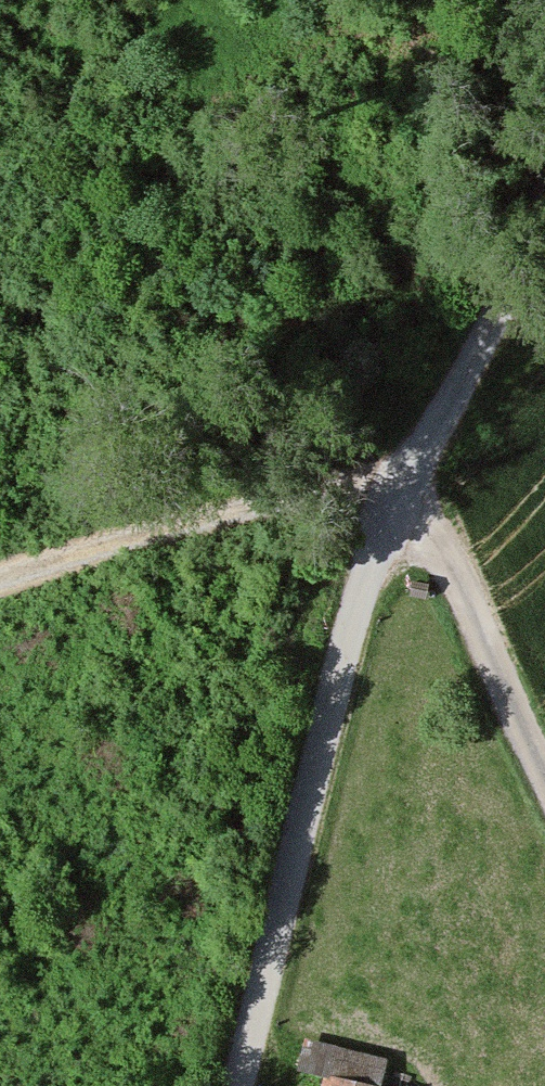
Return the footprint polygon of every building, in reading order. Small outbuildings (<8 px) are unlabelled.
[(384,1072),(297,1052),(289,1085),(380,1085),(384,1072)]
